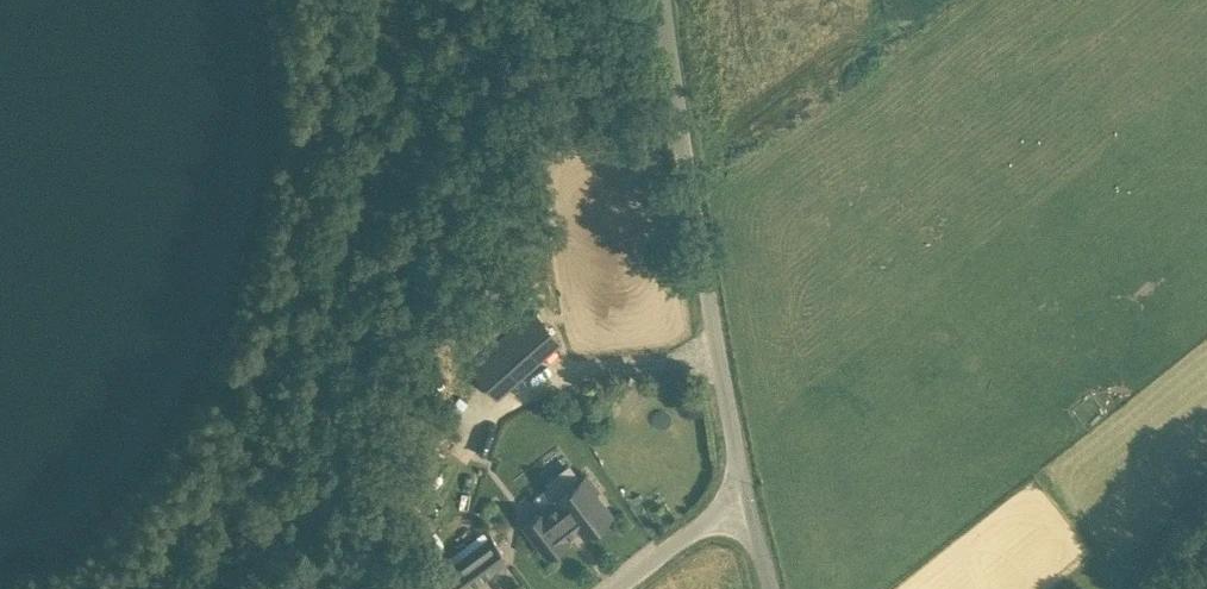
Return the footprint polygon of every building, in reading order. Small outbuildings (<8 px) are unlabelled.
[(535,311),(471,365),(497,396),(527,370),(522,365),(556,335),(535,311)] [(591,405),(581,399),(572,412),(582,418),(591,405)] [(544,508),(525,524),(548,554),(567,540),(564,537),(579,525),(585,532),(591,528),(593,531),(608,520),(605,516),(611,512),(595,491),(598,488),(587,473),(556,498),(560,502),(548,512),(544,508)] [(440,573),(451,588),(464,588),(505,559),(490,538),(440,573)]
